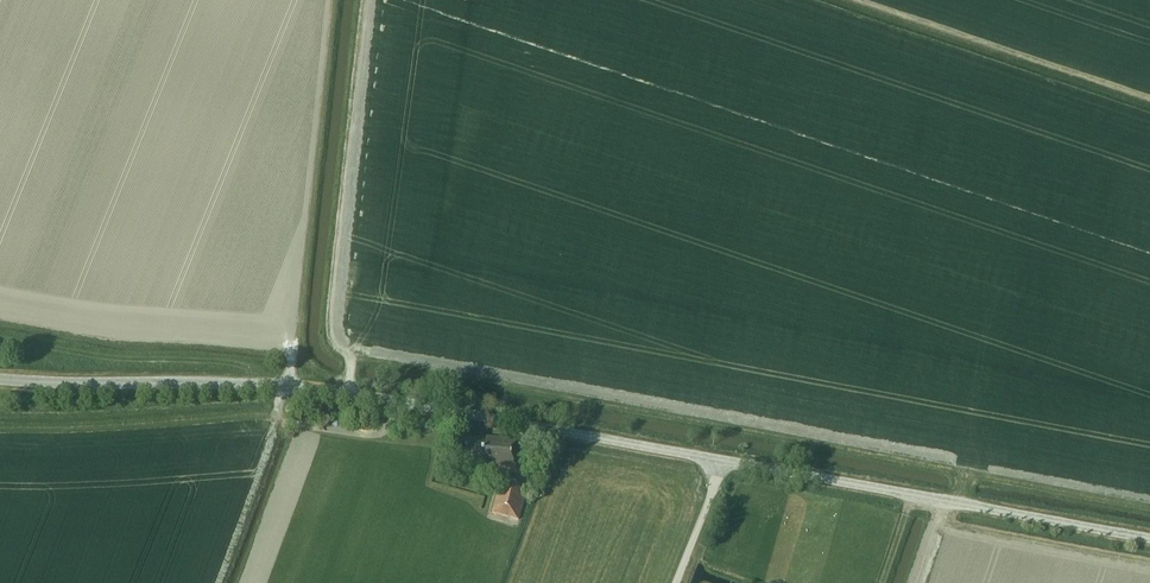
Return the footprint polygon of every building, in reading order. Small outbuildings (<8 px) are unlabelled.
[(516,469),(516,468),(518,439),(480,436),(480,439),(464,438),(462,460),(484,462),(484,463),(493,463),(493,466),(516,469)] [(528,484),(501,477),(492,512),(519,519),(528,484)]
